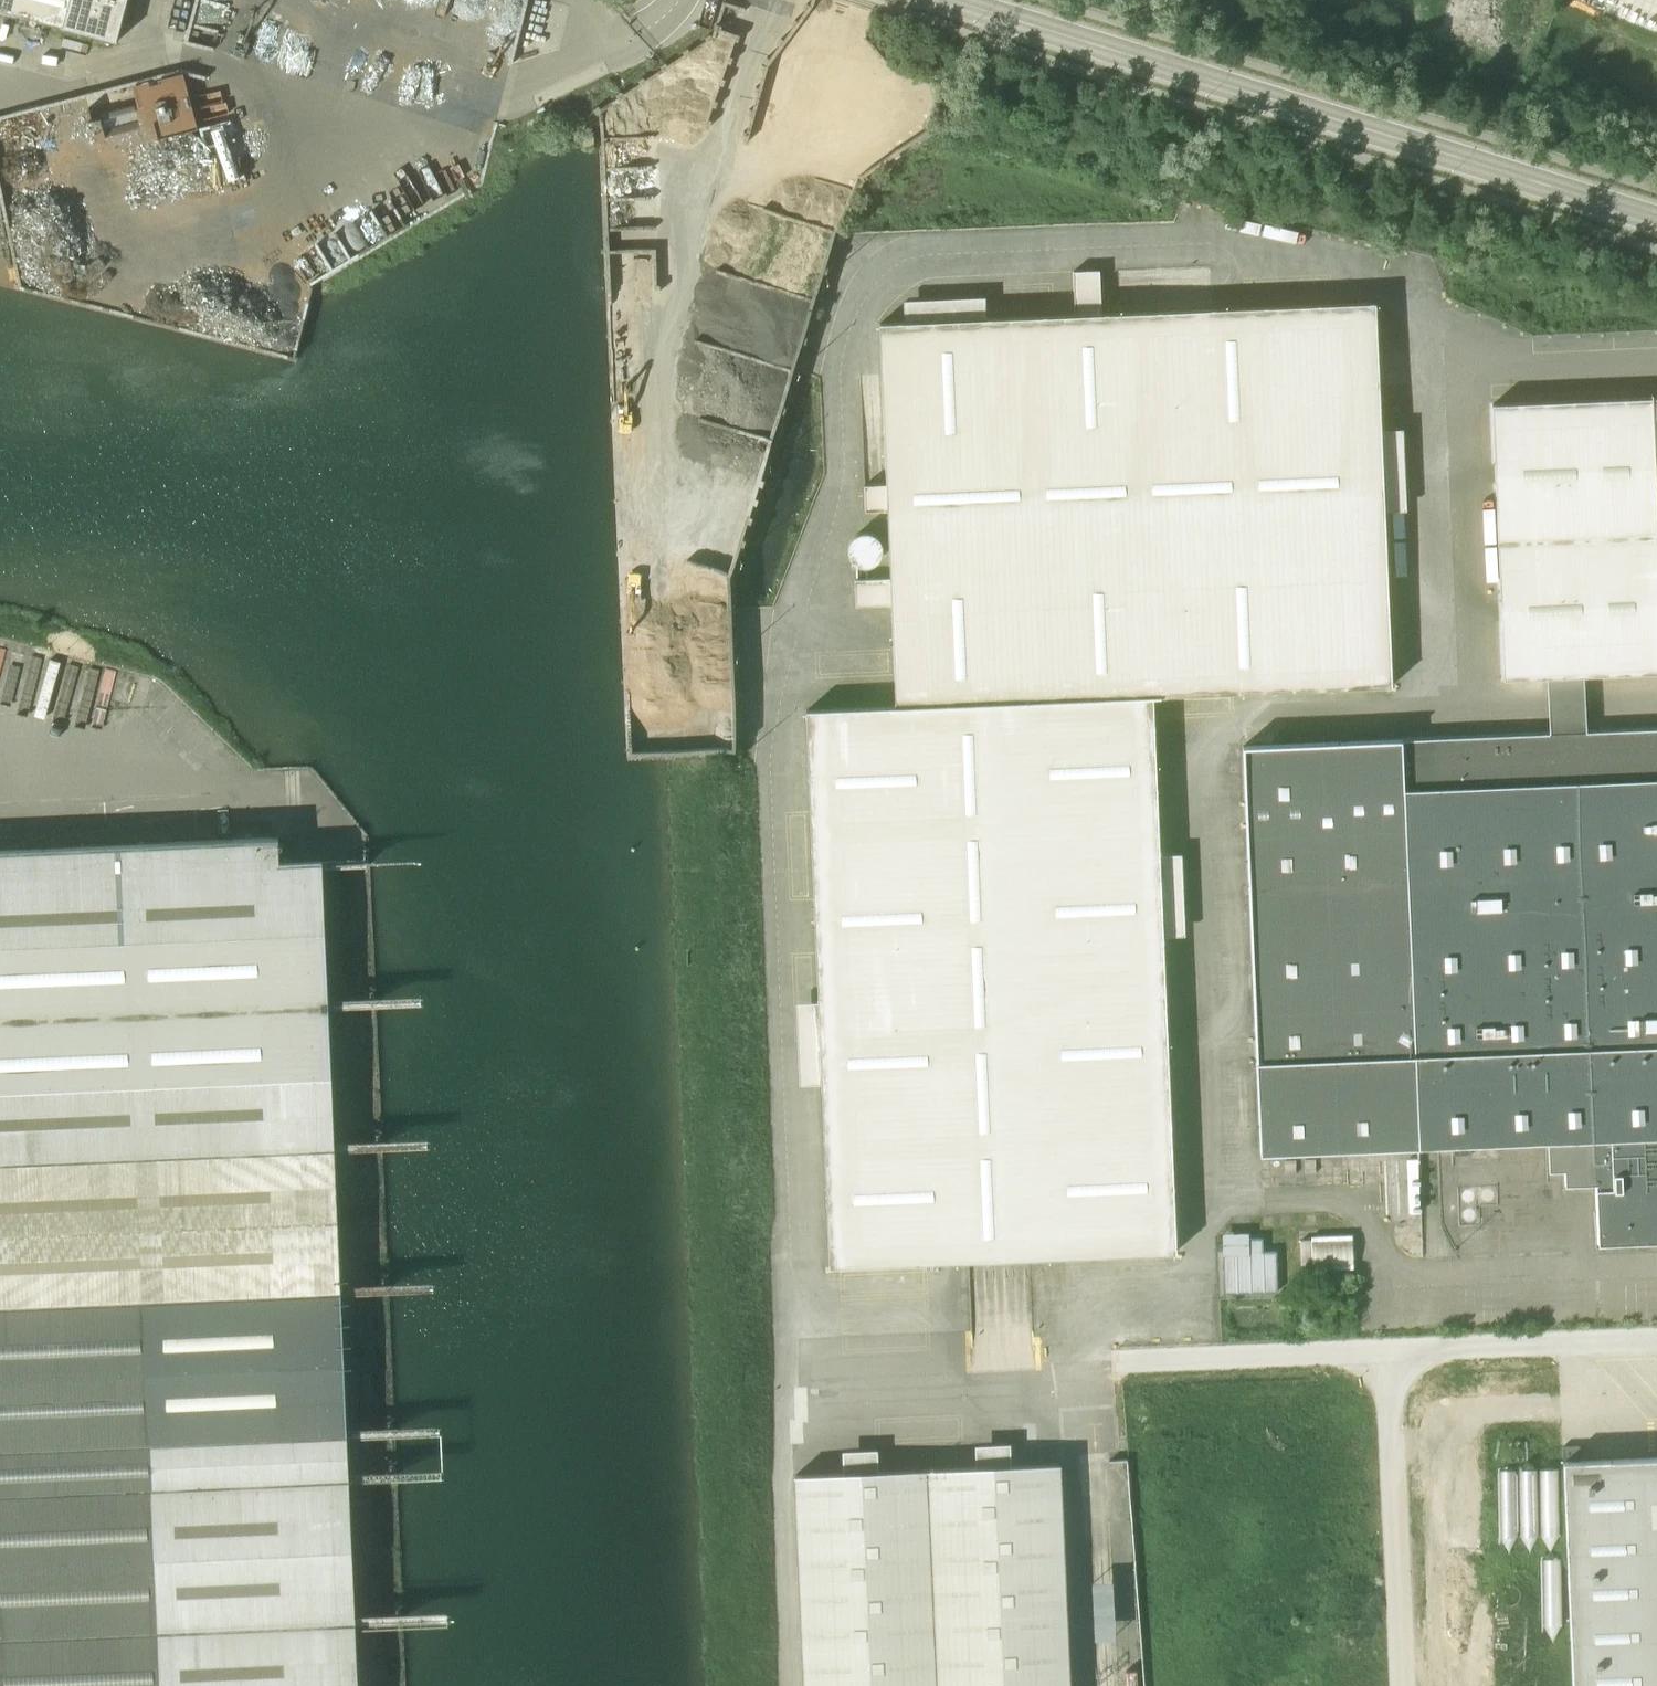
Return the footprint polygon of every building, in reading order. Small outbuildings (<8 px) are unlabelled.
[(118,42),(118,40),(117,40),(128,0),(0,0),(0,11),(118,42)] [(569,5),(555,0),(528,0),(524,11),(562,25),(569,5)] [(806,711),(829,1266),(1176,1252),(1153,696),(1391,686),(1375,303),(1100,314),(1098,270),(1073,271),(1075,316),(880,324),(886,484),(865,485),(866,512),(888,511),(891,578),(855,580),(856,605),(891,604),(895,707),(806,711)] [(1504,678),(1656,672),(1656,396),(1493,403),(1504,678)] [(1472,1146),(1547,1142),(1548,1155),(1549,1170),(1564,1170),(1565,1185),(1596,1183),(1598,1243),(1656,1241),(1656,730),(1435,739),(1244,747),(1261,1153),(1454,1146),(1455,1155),(1473,1155),(1472,1146)] [(320,859),(280,861),(278,837),(20,849),(20,845),(0,846),(0,1685),(356,1685),(320,859)] [(1420,1213),(1417,1159),(1406,1160),(1409,1214),(1420,1213)] [(1223,1293),(1277,1291),(1276,1251),(1262,1251),(1262,1238),(1248,1239),(1248,1232),(1222,1233),(1223,1293)] [(1301,1266),(1312,1265),(1354,1264),(1352,1239),(1310,1241),(1299,1241),(1301,1266)] [(1362,1309),(1362,1296),(1354,1296),(1354,1309),(1362,1309)] [(1592,1439),(1575,1439),(1576,1449),(1592,1449),(1592,1439)] [(1563,1462),(1573,1685),(1656,1685),(1656,1458),(1563,1462)] [(795,1477),(805,1685),(1070,1685),(1060,1465),(795,1477)]
